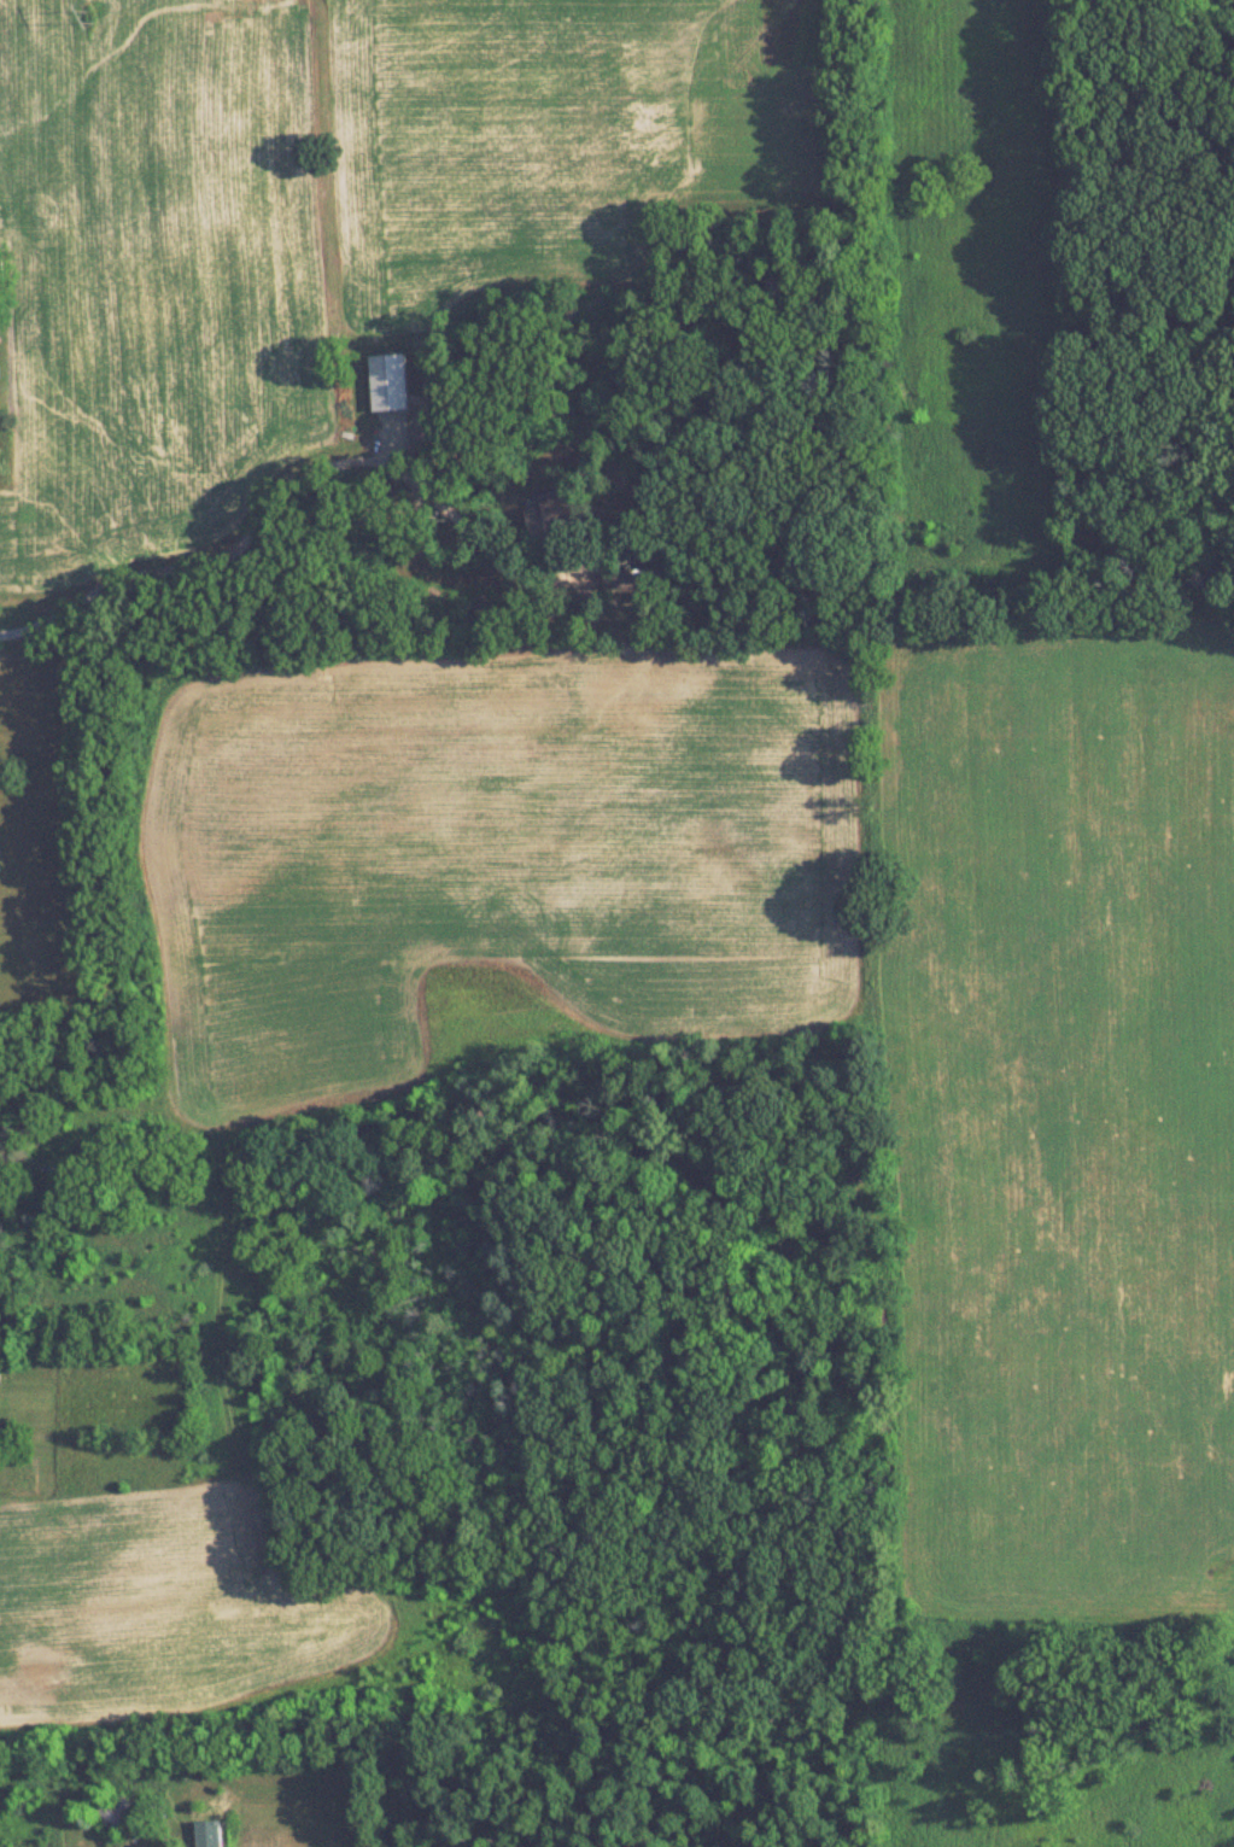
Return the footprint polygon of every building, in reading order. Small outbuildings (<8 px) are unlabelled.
[(541,496),(543,508),(529,510),(532,532),(584,524),(579,491),(541,496)] [(131,1815),(124,1811),(131,1801),(122,1794),(115,1804),(102,1794),(90,1810),(119,1832),(131,1815)] [(223,1819),(198,1820),(199,1846),(224,1846),(223,1819)]
